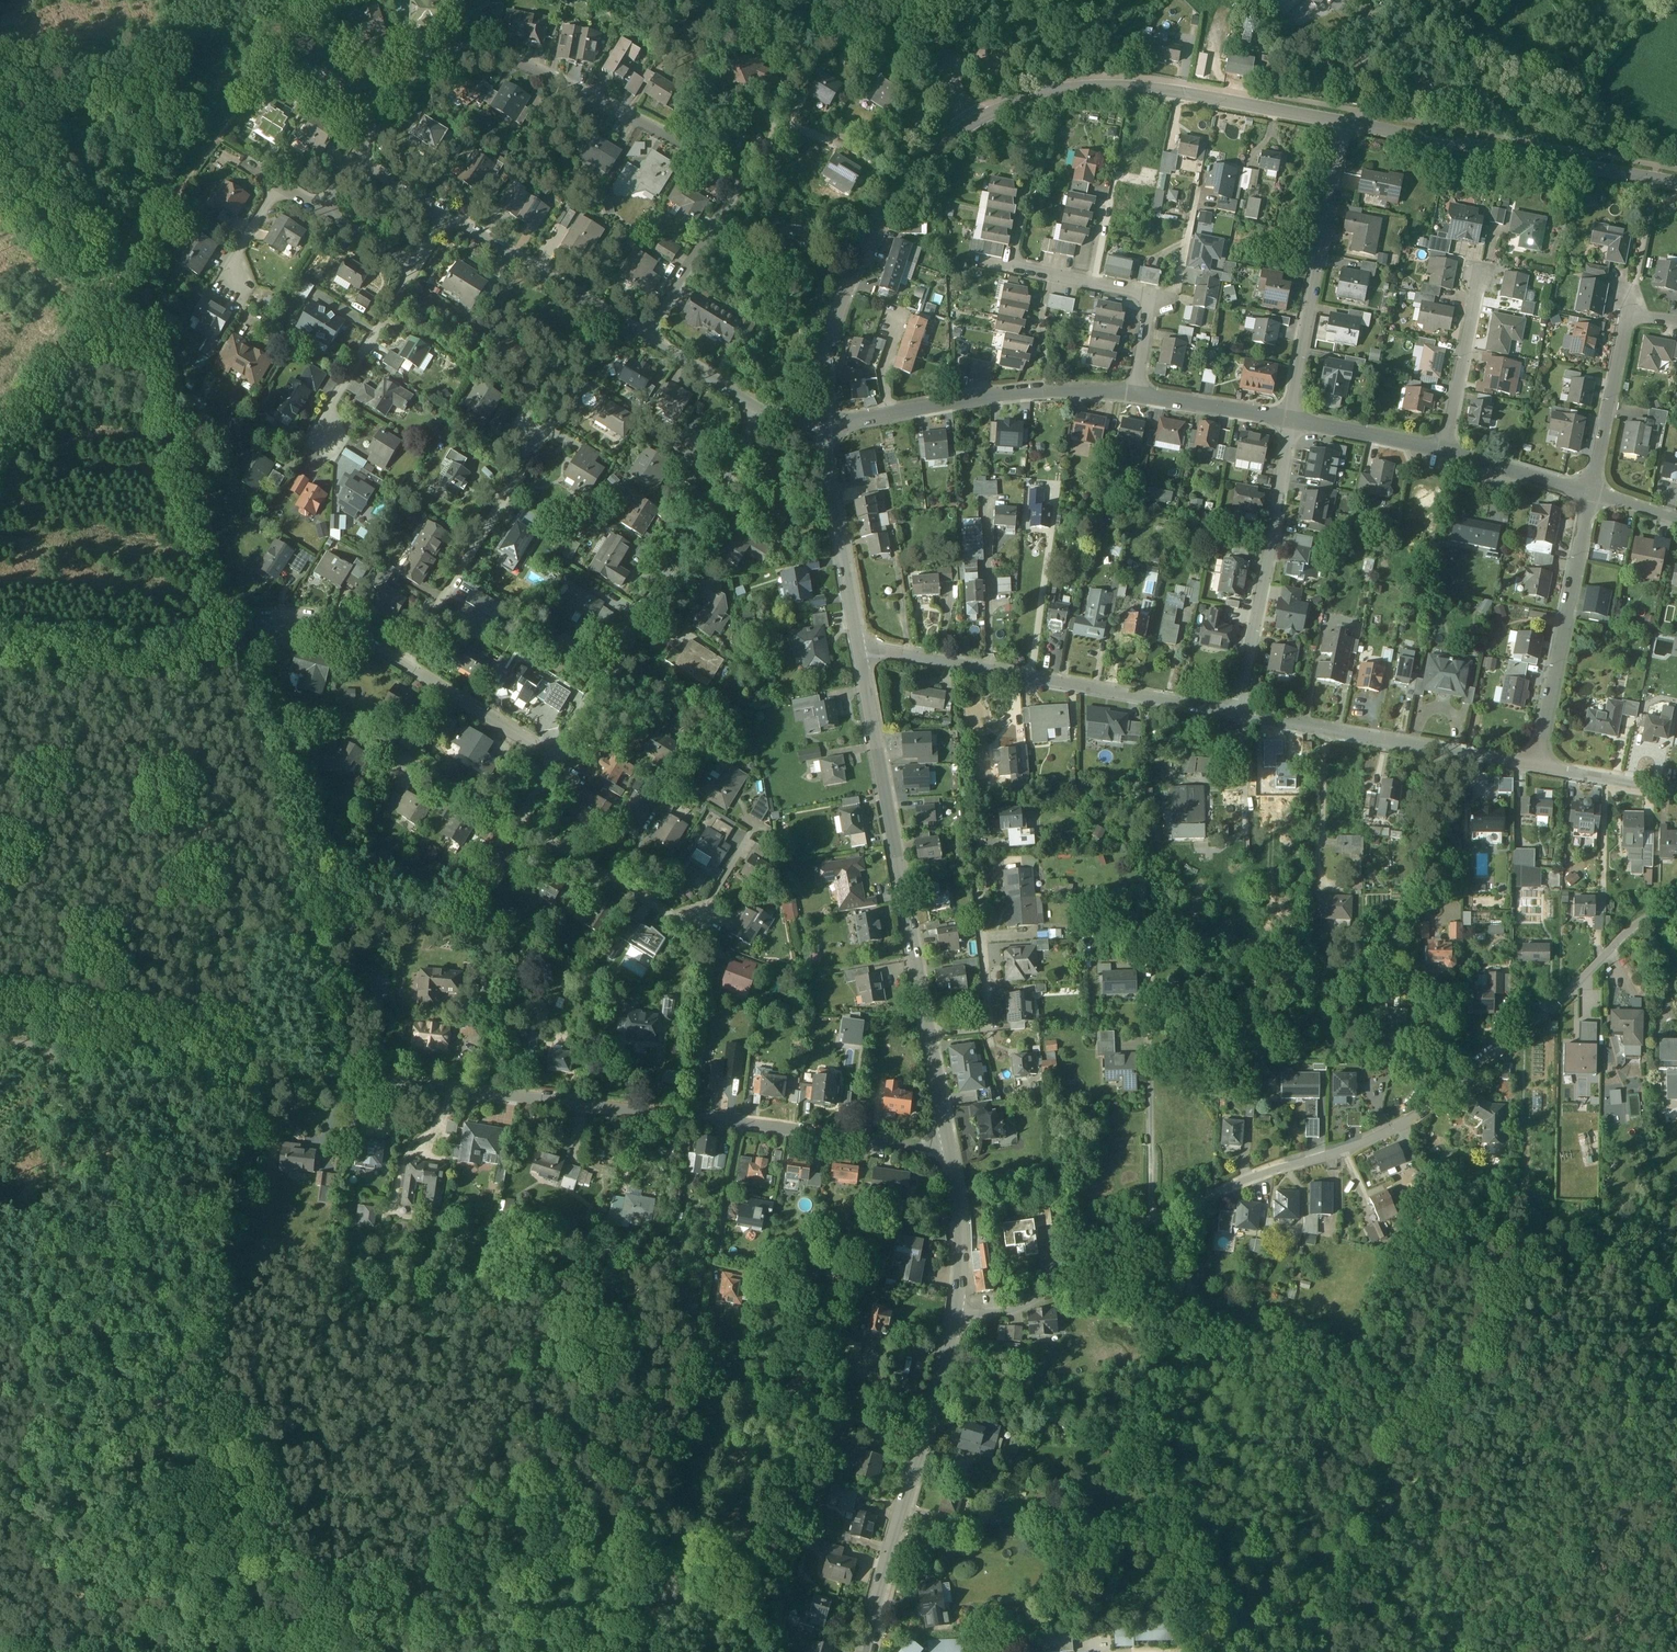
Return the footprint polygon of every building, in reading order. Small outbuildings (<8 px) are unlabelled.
[(418,6),(412,6),(412,18),(410,17),(409,24),(411,25),(411,27),(423,28),(424,26),(432,26),(432,28),(444,29),(446,5),(435,4),(435,1),(419,0),(418,6)] [(480,0),(470,0),(470,3),(462,3),(460,27),(487,29),(488,7),(488,5),(480,4),(481,1),(480,0)] [(1303,0),(1265,0),(1264,0),(1284,19),(1303,0)] [(1318,8),(1326,0),(1309,0),(1318,8)] [(377,7),(367,10),(360,18),(347,22),(351,37),(364,45),(365,44),(365,43),(386,37),(377,7)] [(504,8),(488,7),(487,27),(500,28),(504,8)] [(546,23),(510,16),(506,37),(542,44),(546,23)] [(582,35),(568,32),(566,41),(562,40),(558,60),(569,62),(570,62),(571,59),(577,60),(582,35)] [(596,37),(582,35),(577,60),(583,62),(583,63),(584,63),(592,64),(593,57),(596,57),(598,47),(594,47),(596,37)] [(364,45),(351,37),(345,48),(358,56),(364,45)] [(1159,45),(1136,41),(1132,60),(1148,63),(1152,45),(1159,46),(1159,45)] [(622,42),(602,74),(603,75),(604,74),(613,80),(614,79),(623,84),(624,83),(628,76),(629,76),(629,74),(620,69),(625,60),(635,66),(637,62),(638,62),(639,60),(638,60),(641,55),(640,55),(631,50),(632,49),(623,43),(623,42),(622,42)] [(340,56),(323,45),(316,56),(333,67),(340,56)] [(1159,46),(1152,45),(1148,63),(1156,65),(1159,46)] [(1159,46),(1156,65),(1165,67),(1166,63),(1177,65),(1180,50),(1159,46)] [(761,56),(753,59),(757,68),(761,70),(765,67),(761,56)] [(1200,57),(1195,78),(1203,80),(1207,58),(1200,57)] [(1228,58),(1225,77),(1251,81),(1254,63),(1228,58)] [(753,59),(741,64),(734,61),(732,68),(719,73),(723,83),(727,82),(729,87),(732,88),(736,86),(746,91),(750,80),(754,79),(756,82),(772,89),(774,81),(777,76),(761,70),(757,68),(753,59)] [(583,62),(577,60),(576,67),(583,68),(584,63),(583,63),(583,62)] [(827,69),(817,62),(809,74),(820,81),(822,77),(827,69)] [(364,87),(331,66),(330,67),(326,65),(321,72),(326,74),(321,82),(322,82),(316,90),(324,95),(329,87),(340,94),(334,103),(345,110),(351,101),(354,102),(364,87)] [(727,82),(723,83),(719,73),(716,74),(723,92),(732,88),(729,87),(727,82)] [(634,79),(629,76),(628,76),(624,83),(630,86),(634,79)] [(873,76),(860,97),(861,97),(859,100),(860,100),(861,98),(874,105),(872,108),(873,108),(875,106),(887,87),(888,85),(887,85),(888,84),(887,84),(874,77),(874,76),(873,76)] [(644,83),(635,77),(634,79),(630,86),(625,94),(635,99),(644,83)] [(677,91),(655,77),(649,88),(651,89),(647,96),(666,109),(677,91)] [(822,77),(820,81),(810,96),(829,108),(841,89),(822,77)] [(483,88),(455,78),(451,90),(456,103),(462,105),(467,107),(475,103),(480,100),(484,88),(483,88)] [(782,85),(774,81),(772,89),(769,96),(777,99),(782,85)] [(491,109),(491,110),(514,124),(518,118),(518,119),(524,110),(530,100),(506,85),(491,109)] [(790,88),(782,85),(777,99),(784,102),(790,88)] [(493,91),(485,86),(483,88),(484,88),(480,100),(475,103),(482,108),(493,91)] [(887,87),(875,106),(885,112),(892,100),(891,99),(895,91),(887,87)] [(456,103),(451,90),(447,91),(445,95),(446,96),(447,97),(447,99),(449,105),(458,109),(461,108),(462,105),(456,103)] [(499,97),(492,93),(485,105),(491,109),(499,97)] [(300,102),(288,121),(291,123),(289,125),(294,128),(301,117),(308,107),(300,102)] [(308,107),(301,117),(305,119),(312,109),(308,107)] [(288,121),(270,110),(267,114),(265,113),(255,128),(258,129),(255,134),(276,147),(289,125),(291,123),(288,121)] [(524,110),(518,119),(518,118),(514,124),(522,128),(531,113),(524,110)] [(310,117),(295,140),(302,144),(301,144),(311,150),(315,143),(308,139),(315,128),(312,126),(315,120),(310,117)] [(334,132),(315,120),(312,126),(315,128),(308,139),(315,143),(311,150),(323,157),(327,150),(324,149),(334,132)] [(447,135),(426,122),(415,140),(425,146),(422,151),(433,157),(447,135)] [(621,155),(594,138),(582,157),(596,165),(594,168),(608,176),(621,155)] [(1199,143),(1181,140),(1177,158),(1178,158),(1196,162),(1199,143)] [(645,146),(635,146),(626,160),(641,160),(641,153),(645,153),(645,146)] [(872,156),(846,146),(843,152),(869,162),(872,156)] [(1097,157),(1080,154),(1080,155),(1076,154),(1072,171),(1076,172),(1074,184),(1089,187),(1091,187),(1093,179),(1094,179),(1097,162),(1096,162),(1097,157)] [(1177,158),(1163,155),(1160,168),(1175,171),(1178,158),(1177,158)] [(468,168),(467,168),(469,169),(460,183),(478,195),(490,175),(495,168),(494,168),(475,156),(468,168)] [(674,170),(653,156),(641,176),(628,168),(618,186),(630,194),(633,196),(640,185),(658,196),(674,170)] [(1281,159),(1262,156),(1259,171),(1267,173),(1277,175),(1278,175),(1281,159)] [(860,173),(835,158),(822,179),(830,184),(828,188),(841,196),(844,191),(851,188),(854,190),(858,183),(855,181),(860,173)] [(468,168),(459,163),(450,177),(458,182),(467,168),(468,168)] [(504,168),(497,163),(494,168),(495,168),(490,175),(497,179),(504,168)] [(1236,174),(1219,170),(1218,176),(1207,173),(1206,177),(1207,177),(1204,190),(1216,193),(1216,190),(1220,191),(1218,201),(1230,204),(1236,174)] [(1251,173),(1244,172),(1241,185),(1247,186),(1249,186),(1251,173)] [(1277,175),(1267,173),(1266,180),(1275,182),(1277,175)] [(1388,183),(1362,178),(1358,195),(1387,201),(1386,204),(1396,206),(1401,180),(1389,177),(1388,183)] [(1014,195),(1013,185),(1003,183),(1002,182),(1000,181),(999,183),(994,182),(991,197),(1014,201),(1016,202),(1017,196),(1014,195)] [(1074,184),(1070,183),(1067,196),(1071,197),(1086,200),(1089,187),(1074,184)] [(618,186),(614,192),(615,197),(618,199),(622,198),(625,199),(627,199),(630,194),(618,186)] [(708,205),(680,187),(670,202),(686,212),(679,222),(692,230),(708,205)] [(248,200),(228,188),(221,199),(224,200),(219,208),(237,219),(248,200)] [(1168,191),(1166,202),(1175,204),(1177,193),(1168,191)] [(514,197),(508,194),(499,209),(504,213),(517,221),(530,200),(517,192),(514,197)] [(1163,195),(1156,194),(1154,206),(1161,208),(1163,195)] [(1014,201),(993,197),(990,213),(1010,217),(1015,218),(1016,210),(1014,210),(1014,201)] [(1086,200),(1071,197),(1068,213),(1088,217),(1092,209),(1094,210),(1096,202),(1086,200)] [(1260,202),(1248,199),(1243,219),(1256,222),(1260,202)] [(543,208),(530,200),(517,221),(530,229),(536,232),(546,217),(540,213),(543,208)] [(1230,204),(1218,201),(1216,212),(1235,216),(1236,210),(1229,208),(1230,204)] [(1361,213),(1348,210),(1347,217),(1360,219),(1361,213)] [(1462,217),(1459,210),(1448,215),(1452,224),(1455,224),(1454,229),(1450,231),(1449,236),(1451,241),(1455,242),(1458,241),(1475,244),(1476,245),(1479,229),(1481,223),(1476,222),(1471,213),(1462,217)] [(1505,214),(1491,211),(1488,225),(1502,228),(1505,214)] [(577,216),(569,212),(560,228),(567,232),(577,216)] [(1010,217),(990,213),(986,228),(1007,232),(1011,233),(1013,227),(1011,226),(1010,217)] [(1088,217),(1068,213),(1065,229),(1085,233),(1089,225),(1091,226),(1093,218),(1088,217)] [(1211,216),(1199,213),(1196,225),(1208,228),(1211,216)] [(1545,221),(1512,215),(1508,236),(1526,239),(1523,251),(1539,254),(1545,221)] [(1360,219),(1347,217),(1344,234),(1355,236),(1351,254),(1373,258),(1376,244),(1373,243),(1377,223),(1360,219)] [(604,233),(581,219),(563,248),(578,258),(587,243),(595,248),(604,233)] [(305,236),(281,221),(266,246),(281,255),(291,240),(299,245),(305,236)] [(920,226),(903,226),(902,237),(920,237),(920,226)] [(986,228),(976,226),(973,242),(978,243),(983,244),(986,228)] [(1630,234),(1596,227),(1592,246),(1601,248),(1602,244),(1611,246),(1609,256),(1607,256),(1605,263),(1623,267),(1627,251),(1625,250),(1627,240),(1629,241),(1630,234)] [(1007,232),(986,228),(983,244),(1004,248),(1008,249),(1010,242),(1007,241),(1007,232)] [(1085,233),(1065,229),(1062,245),(1069,247),(1076,248),(1081,249),(1086,241),(1088,242),(1089,234),(1085,233)] [(1487,230),(1479,229),(1476,245),(1475,244),(1475,246),(1484,248),(1487,230)] [(803,233),(784,231),(782,251),(817,254),(819,234),(816,234),(803,233)] [(217,249),(192,235),(178,258),(180,259),(176,266),(198,279),(217,249)] [(1195,239),(1189,269),(1202,272),(1209,273),(1212,258),(1220,259),(1223,244),(1195,239)] [(1451,243),(1430,239),(1427,253),(1448,257),(1451,243)] [(1050,243),(1044,242),(1042,254),(1047,255),(1050,243)] [(912,249),(895,243),(890,259),(907,265),(912,249)] [(983,244),(978,243),(976,254),(976,256),(982,257),(985,244),(983,244)] [(1056,244),(1050,243),(1047,255),(1054,256),(1056,244)] [(678,253),(663,244),(656,255),(671,264),(678,253)] [(991,246),(985,244),(982,257),(989,258),(991,246)] [(1062,245),(1056,244),(1054,256),(1060,258),(1063,245),(1062,245)] [(1069,247),(1063,245),(1060,258),(1067,259),(1069,247)] [(998,247),(991,246),(989,258),(995,260),(998,247)] [(1004,248),(998,247),(995,260),(1001,261),(1004,248)] [(1076,248),(1069,247),(1067,259),(1073,260),(1076,248)] [(653,265),(635,254),(630,262),(633,264),(622,281),(644,294),(654,278),(647,274),(653,265)] [(907,265),(890,259),(885,275),(902,280),(907,265)] [(1134,265),(1108,259),(1104,278),(1130,283),(1134,265)] [(369,275),(348,262),(337,279),(359,292),(369,275)] [(1456,266),(1439,262),(1435,277),(1432,276),(1430,288),(1440,290),(1450,292),(1456,266)] [(1376,267),(1362,264),(1359,276),(1368,278),(1374,280),(1376,267)] [(460,267),(445,292),(464,304),(462,307),(472,312),(477,303),(487,287),(486,287),(471,278),(473,275),(460,267)] [(1607,272),(1585,267),(1584,275),(1605,279),(1607,272)] [(1665,267),(1665,271),(1658,270),(1656,280),(1653,281),(1652,286),(1654,289),(1673,293),(1676,277),(1676,274),(1676,269),(1665,267)] [(1160,274),(1143,271),(1140,285),(1157,289),(1159,279),(1161,279),(1161,277),(1160,276),(1160,274)] [(1200,279),(1195,279),(1193,289),(1197,290),(1207,292),(1209,282),(1219,284),(1221,285),(1223,275),(1209,273),(1202,272),(1200,279)] [(1282,276),(1263,272),(1261,284),(1267,285),(1268,284),(1280,287),(1282,276)] [(1359,276),(1341,273),(1336,300),(1363,305),(1368,278),(1359,276)] [(902,280),(885,275),(879,291),(896,296),(902,280)] [(1526,280),(1505,275),(1500,299),(1521,304),(1526,280)] [(1584,275),(1582,275),(1580,284),(1603,288),(1605,279),(1584,275)] [(654,278),(644,294),(649,298),(660,281),(654,278)] [(1019,281),(1009,279),(1008,285),(1007,288),(1017,290),(1019,281)] [(1219,284),(1209,282),(1207,292),(1197,290),(1195,299),(1206,301),(1215,303),(1219,284)] [(1008,285),(999,283),(995,302),(1004,304),(1007,288),(1008,285)] [(496,289),(488,284),(486,287),(487,287),(477,303),(484,307),(496,289)] [(1261,284),(1259,295),(1265,296),(1267,285),(1261,284)] [(1280,287),(1268,284),(1267,285),(1265,296),(1262,309),(1284,313),(1289,289),(1280,287)] [(1603,288),(1580,284),(1578,295),(1582,296),(1579,313),(1600,317),(1606,289),(1603,288)] [(1430,288),(1422,287),(1420,296),(1434,299),(1438,300),(1440,290),(1430,288)] [(1017,290),(1007,288),(1004,304),(1029,309),(1030,302),(1028,301),(1027,292),(1017,290)] [(1224,299),(1234,298),(1233,288),(1222,290),(1224,299)] [(710,299),(699,291),(695,298),(706,305),(710,299)] [(1531,304),(1533,294),(1525,292),(1522,302),(1531,304)] [(372,301),(362,295),(357,304),(367,310),(372,301)] [(1420,296),(1415,295),(1413,306),(1421,308),(1422,304),(1433,306),(1434,299),(1420,296)] [(695,298),(684,315),(689,318),(687,322),(688,325),(696,330),(699,329),(701,326),(710,331),(720,314),(706,305),(695,298)] [(1056,299),(1049,298),(1047,310),(1053,312),(1056,299)] [(1062,300),(1056,299),(1053,312),(1059,313),(1062,300)] [(1206,301),(1195,299),(1193,310),(1204,312),(1206,301)] [(1068,301),(1062,300),(1059,313),(1066,314),(1068,301)] [(1075,303),(1068,301),(1066,314),(1072,316),(1075,303)] [(230,319),(206,304),(196,320),(209,328),(209,329),(208,329),(207,330),(208,331),(205,335),(204,335),(204,336),(216,343),(230,319)] [(1029,309),(1004,304),(1001,320),(1021,324),(1025,316),(1027,316),(1029,309)] [(1433,306),(1422,304),(1421,308),(1418,326),(1428,328),(1433,334),(1439,330),(1448,332),(1452,313),(1433,309),(1433,306)] [(1534,306),(1521,304),(1519,316),(1531,318),(1534,306)] [(1121,309),(1101,305),(1098,321),(1123,326),(1124,319),(1122,318),(1121,309)] [(321,313),(312,307),(300,327),(307,331),(306,332),(309,339),(312,337),(317,340),(318,343),(325,344),(326,343),(332,346),(344,327),(335,321),(333,318),(330,320),(325,317),(325,314),(321,313)] [(935,310),(927,307),(925,315),(933,318),(935,310)] [(1204,312),(1193,310),(1189,328),(1202,331),(1203,327),(1201,327),(1204,312)] [(1363,316),(1348,313),(1347,320),(1361,323),(1360,324),(1362,324),(1363,316)] [(740,326),(720,314),(710,331),(709,333),(720,340),(729,345),(735,337),(741,327),(740,326)] [(1289,322),(1271,318),(1270,326),(1278,328),(1288,330),(1289,322)] [(1523,324),(1493,318),(1488,344),(1502,347),(1502,348),(1507,349),(1509,341),(1519,343),(1523,324)] [(1346,320),(1346,322),(1329,319),(1326,335),(1335,337),(1334,346),(1355,350),(1360,324),(1361,323),(1347,320),(1346,320)] [(751,324),(744,320),(740,326),(741,327),(735,337),(741,341),(751,324)] [(1021,324),(1001,320),(998,336),(1008,338),(1018,340),(1022,332),(1024,333),(1026,325),(1021,324)] [(1123,326),(1098,321),(1095,337),(1114,341),(1119,333),(1121,333),(1123,326)] [(1604,326),(1580,321),(1578,328),(1597,332),(1597,333),(1602,334),(1604,326)] [(926,327),(911,322),(906,338),(921,343),(926,327)] [(1270,326),(1256,323),(1252,345),(1274,349),(1278,328),(1270,326)] [(1578,328),(1575,328),(1570,355),(1592,359),(1597,333),(1597,332),(1578,328)] [(720,340),(709,333),(706,337),(707,337),(706,338),(706,341),(714,346),(717,345),(718,344),(720,340)] [(1114,341),(1095,337),(1091,353),(1111,357),(1115,349),(1118,349),(1119,342),(1114,341)] [(1191,340),(1178,337),(1176,345),(1186,347),(1190,348),(1191,340)] [(921,343),(906,338),(900,355),(915,360),(921,343)] [(1018,340),(1008,338),(1005,354),(1025,358),(1029,351),(1031,351),(1033,343),(1018,340)] [(1674,344),(1643,338),(1637,371),(1653,374),(1656,362),(1670,364),(1671,361),(1674,345),(1674,344)] [(244,345),(235,340),(233,341),(220,361),(221,364),(230,370),(234,369),(246,377),(245,380),(245,382),(254,388),(257,387),(261,380),(260,378),(264,371),(267,370),(270,366),(269,363),(259,357),(257,359),(243,350),(244,348),(244,345)] [(1435,344),(1418,340),(1417,347),(1425,349),(1434,351),(1435,344)] [(430,353),(411,342),(400,360),(405,364),(418,372),(430,353)] [(874,349),(855,343),(849,362),(865,367),(869,355),(872,356),(874,349)] [(1176,345),(1164,343),(1159,364),(1181,369),(1186,347),(1176,345)] [(1502,347),(1488,344),(1486,354),(1500,357),(1502,348),(1502,347)] [(1434,351),(1425,349),(1419,377),(1438,381),(1444,353),(1434,351)] [(1368,362),(1379,363),(1379,352),(1369,351),(1368,362)] [(1111,357),(1091,353),(1088,369),(1108,373),(1112,365),(1115,365),(1116,358),(1111,357)] [(1025,358),(1005,354),(1002,371),(1022,375),(1026,366),(1028,367),(1030,359),(1025,358)] [(400,360),(391,355),(384,367),(398,375),(405,364),(400,360)] [(915,360),(900,355),(895,372),(910,377),(915,360)] [(1498,359),(1484,357),(1482,364),(1488,365),(1496,367),(1497,363),(1498,359)] [(1365,363),(1345,359),(1343,366),(1352,368),(1352,369),(1363,371),(1365,363)] [(966,363),(960,362),(957,375),(963,376),(966,363)] [(654,377),(630,363),(619,382),(642,397),(654,377)] [(972,365),(966,363),(963,376),(970,377),(972,365)] [(1337,365),(1325,363),(1322,377),(1327,378),(1323,397),(1341,400),(1345,382),(1349,383),(1352,369),(1352,368),(1343,366),(1337,365)] [(1518,367),(1497,363),(1496,367),(1488,365),(1485,376),(1515,382),(1518,367)] [(1168,366),(1159,364),(1157,378),(1166,380),(1168,366)] [(1275,370),(1245,364),(1240,390),(1270,396),(1275,370)] [(979,366),(972,365),(970,377),(976,379),(979,366)] [(985,367),(979,366),(976,379),(983,380),(985,367)] [(992,368),(985,367),(983,380),(989,381),(992,368)] [(326,379),(310,369),(300,385),(316,395),(326,379)] [(560,377),(548,369),(541,381),(553,389),(560,377)] [(861,377),(846,372),(841,387),(856,385),(861,384),(861,377)] [(1203,373),(1200,384),(1213,387),(1215,375),(1203,373)] [(1580,376),(1565,373),(1563,382),(1572,384),(1572,382),(1578,383),(1580,376)] [(1515,382),(1485,376),(1483,387),(1492,389),(1491,393),(1512,397),(1515,382)] [(1420,386),(1403,382),(1401,391),(1407,392),(1407,391),(1419,394),(1420,386)] [(1578,383),(1572,382),(1572,384),(1567,405),(1587,409),(1592,386),(1578,383)] [(311,395),(293,384),(285,396),(286,399),(283,403),(281,403),(275,412),(282,416),(281,417),(286,420),(287,419),(294,423),(296,419),(297,419),(302,412),(301,411),(311,395)] [(412,400),(386,384),(377,398),(370,410),(385,420),(394,406),(399,409),(398,411),(405,415),(408,409),(407,408),(412,400)] [(855,387),(843,389),(845,406),(865,403),(863,391),(865,391),(864,384),(861,384),(856,385),(856,386),(855,386),(855,387)] [(1483,387),(1478,386),(1476,394),(1490,397),(1491,393),(1492,389),(1483,387)] [(670,390),(665,387),(658,398),(663,401),(670,390)] [(501,403),(479,389),(467,408),(479,416),(481,414),(490,419),(501,403)] [(377,398),(366,390),(358,403),(370,410),(377,398)] [(681,397),(670,390),(663,401),(658,410),(668,416),(669,414),(677,419),(681,413),(682,413),(684,413),(685,411),(686,410),(685,408),(685,407),(689,399),(683,395),(681,397)] [(1419,394),(1407,391),(1407,392),(1403,413),(1420,416),(1421,409),(1430,411),(1433,396),(1419,394)] [(565,394),(556,407),(568,415),(576,401),(565,394)] [(1341,400),(1323,397),(1320,410),(1338,413),(1341,400)] [(1491,400),(1478,397),(1476,403),(1490,406),(1491,400)] [(606,404),(594,422),(624,441),(635,422),(606,404)] [(1491,409),(1472,405),(1467,426),(1487,430),(1491,409)] [(1568,413),(1551,409),(1550,416),(1554,417),(1566,420),(1568,413)] [(1667,414),(1648,411),(1646,423),(1652,425),(1651,425),(1665,428),(1667,414)] [(1566,420),(1554,417),(1551,429),(1561,431),(1557,450),(1576,454),(1582,423),(1566,420)] [(1103,425),(1093,423),(1094,420),(1088,419),(1088,422),(1077,420),(1074,436),(1082,438),(1081,443),(1091,445),(1092,440),(1100,442),(1102,433),(1103,425)] [(1157,435),(1155,444),(1180,449),(1184,427),(1160,422),(1157,435)] [(1144,427),(1123,423),(1118,447),(1130,450),(1131,447),(1139,449),(1141,442),(1144,428),(1144,427)] [(1646,423),(1641,423),(1640,428),(1626,425),(1620,455),(1638,459),(1640,451),(1646,453),(1651,425),(1652,425),(1646,423)] [(989,445),(997,446),(999,426),(991,426),(989,445)] [(997,446),(997,448),(1022,450),(1023,428),(999,426),(997,446)] [(1218,430),(1200,427),(1198,435),(1195,448),(1204,450),(1203,452),(1204,454),(1209,455),(1211,453),(1212,452),(1214,452),(1218,430)] [(1150,429),(1144,428),(1141,442),(1147,443),(1149,434),(1150,429)] [(1102,433),(1100,442),(1099,447),(1105,448),(1107,434),(1102,433)] [(1198,435),(1191,433),(1189,447),(1195,448),(1198,435)] [(1157,435),(1149,434),(1147,443),(1146,449),(1154,450),(1155,444),(1157,435)] [(684,441),(685,443),(680,450),(688,455),(698,461),(698,460),(701,456),(702,456),(703,456),(704,455),(705,453),(704,452),(704,451),(707,446),(689,435),(688,435),(686,435),(685,436),(684,437),(683,438),(683,440),(684,441)] [(401,448),(382,436),(369,456),(376,460),(386,466),(390,459),(394,461),(401,448)] [(944,436),(925,438),(925,442),(927,462),(946,460),(944,436)] [(1254,439),(1240,436),(1237,453),(1235,462),(1236,462),(1249,465),(1254,439)] [(1267,441),(1254,439),(1249,465),(1262,467),(1267,441)] [(925,442),(918,443),(920,462),(927,462),(925,442)] [(496,444),(486,460),(495,466),(505,450),(496,444)] [(1327,447),(1326,455),(1340,458),(1344,459),(1346,451),(1327,447)] [(599,459),(586,451),(580,461),(592,469),(599,459)] [(664,463),(647,452),(642,461),(644,462),(634,480),(655,493),(663,481),(656,477),(664,463)] [(1237,453),(1229,452),(1226,466),(1235,467),(1236,462),(1235,462),(1237,453)] [(1326,455),(1312,452),(1309,467),(1337,473),(1340,458),(1326,455)] [(250,455),(246,453),(241,461),(245,463),(250,455)] [(467,463),(451,453),(445,463),(451,467),(451,466),(454,467),(462,472),(467,463)] [(272,469),(250,455),(245,463),(236,477),(258,491),(272,469)] [(698,461),(688,455),(685,460),(696,467),(700,461),(698,460),(698,461)] [(873,455),(846,460),(851,484),(872,480),(869,467),(875,466),(873,455)] [(1666,457),(1662,479),(1671,481),(1670,483),(1676,484),(1676,457),(1676,458),(1675,458),(1675,459),(1666,457)] [(386,466),(376,460),(372,466),(383,473),(387,467),(386,466)] [(580,461),(578,460),(567,478),(581,487),(576,494),(586,500),(602,475),(592,469),(580,461)] [(1393,468),(1374,464),(1370,484),(1367,496),(1387,500),(1387,499),(1388,499),(1391,497),(1391,495),(1390,492),(1388,491),(1393,468)] [(462,472),(454,467),(440,491),(455,501),(470,477),(462,472)] [(1337,473),(1309,467),(1306,480),(1320,483),(1332,486),(1334,486),(1337,473)] [(376,481),(363,473),(360,478),(373,486),(376,481)] [(285,481),(274,474),(268,484),(279,491),(285,481)] [(358,476),(354,482),(351,482),(348,480),(343,488),(345,490),(346,492),(346,494),(345,497),(339,507),(346,512),(345,514),(354,520),(355,518),(363,513),(366,511),(367,508),(369,505),(369,502),(374,495),(369,492),(373,486),(360,478),(358,476)] [(887,477),(875,479),(876,486),(888,484),(887,477)] [(1269,488),(1271,480),(1257,477),(1256,485),(1269,488)] [(309,484),(301,480),(292,495),(300,499),(309,484)] [(977,497),(977,499),(997,499),(997,485),(986,485),(986,480),(977,480),(977,485),(974,485),(974,497),(977,497)] [(1370,484),(1359,482),(1357,494),(1367,496),(1370,484)] [(1332,486),(1320,483),(1319,491),(1331,493),(1332,486)] [(776,490),(765,484),(762,489),(772,495),(776,490)] [(888,484),(876,486),(878,493),(889,491),(888,484)] [(1256,490),(1236,486),(1234,496),(1238,496),(1238,495),(1254,498),(1256,490)] [(327,499),(310,489),(297,510),(301,512),(300,515),(300,517),(306,520),(309,520),(310,518),(314,520),(327,499)] [(1331,493),(1317,490),(1315,497),(1329,500),(1329,501),(1334,502),(1336,494),(1331,493)] [(1156,493),(1148,491),(1146,501),(1155,503),(1156,493)] [(1043,494),(1031,493),(1031,501),(1040,502),(1043,502),(1043,494)] [(1163,494),(1156,493),(1155,503),(1161,504),(1163,494)] [(1171,495),(1163,494),(1161,504),(1170,505),(1171,495)] [(878,495),(867,498),(868,503),(855,505),(858,521),(877,518),(874,504),(880,503),(878,495)] [(1254,498),(1238,495),(1238,496),(1235,511),(1243,513),(1243,514),(1250,515),(1250,516),(1258,518),(1260,507),(1259,507),(1260,500),(1254,498)] [(1315,497),(1303,495),(1302,499),(1303,499),(1301,509),(1326,514),(1329,501),(1329,500),(1315,497)] [(653,510),(638,501),(630,514),(651,527),(656,518),(661,521),(665,515),(654,508),(653,510)] [(1040,502),(1031,501),(1030,512),(1033,512),(1032,530),(1049,531),(1049,518),(1051,518),(1052,511),(1039,510),(1040,502)] [(1559,513),(1532,508),(1529,521),(1537,523),(1533,542),(1533,543),(1551,546),(1552,547),(1559,513)] [(1326,514),(1301,509),(1299,520),(1298,519),(1297,523),(1310,526),(1324,528),(1324,527),(1326,514)] [(1016,512),(995,511),(994,528),(1015,530),(1016,512)] [(523,512),(513,529),(516,531),(518,528),(531,536),(540,522),(523,512)] [(630,514),(622,527),(637,536),(636,538),(646,545),(650,538),(645,535),(651,527),(630,514)] [(894,514),(887,516),(889,528),(896,526),(894,514)] [(1189,517),(1175,514),(1173,523),(1187,526),(1189,517)] [(877,518),(858,521),(862,541),(869,540),(872,556),(890,553),(885,530),(880,531),(877,518)] [(340,520),(332,520),(331,533),(339,534),(340,520)] [(1496,552),(1500,530),(1455,520),(1450,542),(1496,552)] [(974,529),(963,529),(964,544),(964,563),(966,583),(966,586),(975,586),(974,580),(977,580),(977,563),(984,563),(981,528),(976,529),(976,526),(974,526),(974,529)] [(1324,528),(1310,526),(1308,533),(1327,537),(1329,529),(1324,527),(1324,528)] [(1624,530),(1602,526),(1598,547),(1619,552),(1623,532),(1624,530)] [(531,536),(518,528),(516,531),(508,544),(504,542),(498,552),(509,559),(502,570),(510,575),(517,564),(519,566),(529,551),(528,550),(535,538),(531,536)] [(444,538),(429,529),(415,552),(417,553),(433,563),(447,539),(444,538)] [(740,530),(729,548),(728,547),(719,561),(734,571),(745,554),(763,565),(772,550),(740,530)] [(444,538),(447,539),(458,546),(462,541),(447,532),(444,538)] [(1631,533),(1623,532),(1620,550),(1627,552),(1631,533)] [(632,551),(612,538),(608,544),(611,546),(629,557),(632,551)] [(1551,546),(1533,543),(1533,542),(1525,541),(1523,554),(1537,556),(1549,558),(1551,546)] [(1668,545),(1655,542),(1654,546),(1655,546),(1654,554),(1660,555),(1659,557),(1665,558),(1668,545)] [(563,559),(571,564),(580,548),(572,543),(563,559)] [(1660,555),(1654,554),(1655,546),(1654,546),(1635,543),(1632,560),(1638,561),(1639,561),(1640,563),(1638,564),(1637,569),(1640,573),(1642,573),(1641,580),(1656,583),(1659,568),(1657,568),(1658,561),(1664,562),(1665,558),(1659,557),(1660,555)] [(629,557),(611,546),(603,560),(599,558),(591,572),(612,585),(612,584),(619,572),(629,557)] [(277,548),(263,572),(277,581),(291,557),(277,548)] [(1249,551),(1234,548),(1232,557),(1247,560),(1249,551)] [(1310,555),(1294,552),(1292,563),(1294,563),(1293,567),(1287,566),(1284,579),(1297,582),(1297,581),(1303,583),(1304,578),(1312,579),(1314,566),(1308,565),(1310,555)] [(417,553),(403,576),(420,587),(435,564),(433,563),(417,553)] [(1549,558),(1537,556),(1535,568),(1549,571),(1551,559),(1549,558)] [(308,565),(300,560),(292,573),(300,578),(308,565)] [(354,573),(334,560),(331,565),(323,579),(343,592),(347,585),(358,592),(365,581),(367,583),(372,574),(358,565),(354,573)] [(325,562),(316,577),(315,579),(316,581),(317,582),(319,583),(321,582),(322,581),(323,579),(331,565),(326,562),(325,562)] [(1248,567),(1225,562),(1222,577),(1245,582),(1248,567)] [(817,563),(799,566),(801,575),(806,574),(806,575),(818,573),(817,563)] [(399,583),(403,576),(390,568),(386,574),(392,578),(399,583)] [(386,589),(392,578),(386,574),(381,571),(370,588),(381,595),(385,589),(386,589)] [(1550,577),(1523,571),(1521,582),(1527,583),(1524,597),(1545,601),(1550,577)] [(629,578),(619,572),(612,584),(622,590),(629,578)] [(951,572),(937,572),(938,579),(939,579),(939,585),(952,584),(951,572)] [(801,575),(783,578),(785,593),(809,588),(806,575),(806,574),(801,575)] [(1121,576),(1114,574),(1112,585),(1119,587),(1121,576)] [(1245,582),(1222,577),(1218,595),(1242,599),(1245,582)] [(938,579),(912,581),(914,600),(940,599),(940,594),(941,594),(941,593),(940,593),(939,585),(939,579),(938,579)] [(721,590),(707,581),(696,600),(705,606),(703,609),(698,617),(700,618),(694,628),(701,632),(700,633),(710,640),(719,626),(724,630),(729,622),(724,618),(727,614),(725,601),(717,597),(721,590)] [(997,582),(998,595),(1011,595),(1010,581),(997,582)] [(1202,587),(1188,584),(1186,590),(1186,591),(1192,592),(1192,591),(1201,593),(1202,587)] [(975,586),(966,586),(967,607),(977,606),(985,606),(984,585),(975,586)] [(1061,586),(1054,585),(1052,592),(1059,593),(1061,586)] [(1119,587),(1112,585),(1109,598),(1110,598),(1110,599),(1116,600),(1119,587)] [(809,588),(785,593),(788,607),(799,605),(801,614),(808,613),(806,604),(811,603),(811,602),(809,588)] [(1186,590),(1175,588),(1174,597),(1184,599),(1190,601),(1192,592),(1186,591),(1186,590)] [(386,589),(385,589),(381,595),(373,608),(385,616),(383,619),(393,625),(406,604),(391,595),(392,593),(386,589)] [(1301,593),(1283,589),(1280,604),(1298,607),(1301,593)] [(574,590),(558,615),(568,622),(574,612),(592,624),(593,624),(602,610),(603,608),(574,590)] [(1609,595),(1588,590),(1583,614),(1590,615),(1604,618),(1609,595)] [(1201,593),(1192,591),(1192,592),(1190,601),(1189,604),(1198,606),(1201,593)] [(1059,593),(1052,592),(1050,606),(1057,607),(1059,593)] [(492,604),(475,594),(461,616),(466,619),(467,618),(468,619),(469,620),(464,628),(480,638),(485,632),(491,621),(492,622),(497,613),(500,609),(492,604)] [(1104,597),(1094,595),(1091,611),(1088,610),(1086,623),(1077,621),(1077,622),(1074,635),(1083,637),(1083,638),(1101,642),(1110,599),(1110,598),(1109,598),(1107,597),(1105,596),(1104,597)] [(1174,597),(1167,596),(1157,644),(1175,648),(1178,629),(1173,628),(1176,611),(1182,612),(1184,599),(1174,597)] [(512,609),(495,599),(492,604),(500,609),(508,615),(512,609)] [(1116,600),(1110,599),(1106,614),(1113,616),(1116,600)] [(823,600),(811,602),(811,603),(806,604),(808,613),(825,610),(823,600)] [(1239,605),(1226,602),(1224,609),(1238,612),(1239,605)] [(1154,605),(1144,603),(1141,618),(1147,619),(1151,620),(1154,605)] [(1280,604),(1279,603),(1277,612),(1278,612),(1277,618),(1279,622),(1279,626),(1278,626),(1277,631),(1286,633),(1285,634),(1287,637),(1291,637),(1295,635),(1296,632),(1300,633),(1303,620),(1298,620),(1301,608),(1280,604)] [(977,606),(967,607),(967,618),(977,617),(977,606)] [(1057,607),(1050,606),(1047,623),(1063,626),(1065,627),(1068,609),(1057,607)] [(602,610),(593,624),(592,624),(589,629),(595,633),(608,614),(602,610)] [(1543,622),(1545,615),(1528,612),(1527,619),(1543,622)] [(497,624),(502,616),(497,613),(492,622),(491,621),(485,632),(493,637),(500,625),(497,624)] [(1225,616),(1210,613),(1208,626),(1222,629),(1225,616)] [(1604,618),(1590,615),(1588,622),(1608,626),(1609,619),(1604,618)] [(826,617),(813,619),(815,632),(823,631),(823,632),(829,631),(826,617)] [(1141,618),(1140,618),(1140,621),(1127,618),(1123,637),(1143,641),(1147,622),(1147,619),(1141,618)] [(1643,629),(1652,631),(1654,619),(1645,618),(1643,629)] [(1077,622),(1071,621),(1068,634),(1074,635),(1077,622)] [(1063,626),(1049,624),(1047,631),(1049,633),(1059,635),(1062,633),(1063,626)] [(1208,626),(1205,626),(1202,643),(1217,646),(1216,650),(1227,652),(1231,631),(1222,629),(1208,626)] [(815,632),(791,637),(793,651),(803,649),(807,675),(828,672),(823,646),(826,645),(823,632),(823,631),(815,632)] [(1331,668),(1319,666),(1316,681),(1342,686),(1344,673),(1347,661),(1348,661),(1349,655),(1356,656),(1359,643),(1342,640),(1343,634),(1335,632),(1334,638),(1325,637),(1321,655),(1333,658),(1331,668)] [(1530,638),(1518,635),(1514,656),(1521,658),(1537,661),(1540,641),(1530,639),(1530,638)] [(573,646),(562,640),(553,655),(560,660),(558,663),(570,671),(580,654),(582,656),(586,650),(575,643),(573,646)] [(724,664),(691,643),(683,658),(677,666),(678,667),(690,674),(691,673),(693,669),(713,682),(724,664)] [(1299,646),(1287,643),(1285,651),(1295,652),(1297,653),(1299,646)] [(1285,651),(1272,648),(1267,673),(1290,677),(1295,652),(1285,651)] [(683,658),(673,651),(665,663),(676,670),(678,667),(677,666),(683,658)] [(490,664),(472,652),(461,670),(479,681),(490,664)] [(321,662),(312,660),(313,658),(304,656),(299,674),(305,676),(302,689),(313,692),(314,690),(323,693),(331,664),(321,661),(321,662)] [(1399,656),(1394,684),(1408,687),(1410,675),(1414,659),(1399,656)] [(1537,661),(1521,658),(1520,665),(1527,666),(1535,668),(1537,661)] [(1470,666),(1432,659),(1430,675),(1425,675),(1424,682),(1423,691),(1463,699),(1464,699),(1466,690),(1470,666)] [(1484,659),(1481,670),(1493,673),(1495,661),(1484,659)] [(494,663),(486,676),(492,679),(500,666),(494,663)] [(1520,665),(1508,663),(1505,677),(1524,680),(1527,666),(1520,665)] [(507,668),(501,664),(500,666),(492,679),(498,683),(507,668)] [(1383,671),(1362,667),(1357,690),(1378,695),(1383,671)] [(528,674),(519,668),(514,677),(511,676),(507,682),(510,684),(508,688),(508,692),(510,696),(514,698),(512,701),(517,705),(519,702),(528,707),(534,698),(539,697),(537,692),(541,686),(543,683),(534,678),(536,675),(530,672),(528,674)] [(1353,675),(1344,673),(1342,686),(1350,688),(1353,675)] [(1417,676),(1410,675),(1408,687),(1407,690),(1414,692),(1416,681),(1417,676)] [(1526,684),(1505,680),(1500,705),(1521,710),(1526,684)] [(1424,682),(1416,681),(1414,692),(1413,697),(1422,699),(1423,691),(1424,682)] [(539,697),(534,698),(546,705),(552,695),(550,689),(547,690),(541,686),(537,692),(539,697)] [(507,689),(504,687),(496,699),(500,701),(509,699),(508,695),(509,694),(508,692),(508,690),(508,689),(507,689)] [(556,688),(550,689),(552,695),(546,705),(545,706),(560,715),(571,697),(556,688)] [(418,703),(396,690),(384,710),(406,723),(412,714),(418,703)] [(1474,691),(1466,690),(1464,699),(1463,699),(1462,706),(1471,707),(1474,691)] [(946,698),(914,692),(913,695),(912,695),(912,697),(913,698),(911,709),(943,714),(944,711),(946,698)] [(946,698),(944,711),(951,712),(953,699),(946,698)] [(819,700),(793,705),(794,714),(815,711),(815,710),(821,709),(819,700)] [(431,711),(418,703),(412,714),(425,722),(431,711)] [(1605,717),(1588,714),(1584,732),(1602,736),(1603,733),(1615,736),(1619,717),(1621,706),(1620,706),(1608,703),(1605,717)] [(1638,706),(1621,703),(1620,706),(1621,706),(1619,717),(1635,720),(1638,706)] [(821,709),(815,710),(815,711),(817,722),(819,732),(820,732),(837,728),(833,707),(821,709)] [(1067,709),(1047,711),(1047,713),(1031,714),(1030,714),(1031,727),(1033,748),(1046,746),(1045,731),(1068,729),(1069,733),(1070,733),(1070,728),(1069,728),(1067,709)] [(1104,712),(1086,710),(1086,741),(1102,743),(1106,717),(1103,717),(1104,712)] [(1031,712),(1022,713),(1024,728),(1031,727),(1030,714),(1031,714),(1031,712)] [(1660,720),(1646,718),(1644,730),(1641,743),(1651,745),(1651,741),(1651,740),(1652,738),(1666,741),(1671,715),(1661,713),(1660,720)] [(1126,719),(1106,715),(1106,717),(1102,743),(1111,744),(1112,736),(1124,737),(1124,734),(1128,735),(1129,725),(1126,724),(1126,719)] [(1646,718),(1638,716),(1636,728),(1644,730),(1646,718)] [(817,722),(806,724),(808,739),(821,736),(820,732),(819,732),(817,722)] [(492,747),(466,732),(461,741),(458,740),(456,744),(459,746),(461,745),(462,744),(468,748),(463,756),(480,766),(480,767),(485,758),(492,747)] [(657,736),(647,753),(662,763),(657,770),(668,776),(683,752),(657,736)] [(930,739),(903,740),(904,761),(919,760),(927,760),(927,758),(926,750),(931,750),(930,739)] [(1282,744),(1263,743),(1262,771),(1275,771),(1275,767),(1275,758),(1282,758),(1282,744)] [(342,756),(337,753),(330,754),(331,761),(315,763),(316,777),(349,773),(354,765),(363,771),(369,761),(347,748),(342,756)] [(1025,750),(1018,751),(1018,754),(1019,766),(1027,766),(1025,750)] [(818,752),(799,755),(801,765),(820,761),(818,752)] [(1018,754),(994,756),(995,769),(999,769),(1000,780),(1012,779),(1012,782),(1021,781),(1019,766),(1018,754)] [(927,760),(919,760),(920,768),(924,768),(937,767),(937,759),(935,757),(927,758),(927,760)] [(497,766),(485,758),(480,767),(480,766),(477,770),(490,778),(497,766)] [(1181,759),(1181,775),(1199,775),(1198,758),(1181,759)] [(635,772),(614,759),(609,767),(606,772),(601,780),(612,788),(615,789),(616,789),(624,776),(630,780),(635,772)] [(842,760),(820,764),(820,765),(822,775),(824,789),(845,786),(843,773),(844,773),(842,760)] [(601,768),(601,770),(606,772),(609,767),(604,764),(603,765),(602,766),(601,767),(601,768)] [(820,765),(814,766),(815,776),(822,775),(820,765)] [(1275,767),(1275,771),(1275,793),(1297,793),(1298,767),(1275,767)] [(718,786),(704,778),(695,793),(726,813),(746,780),(729,770),(718,786)] [(907,775),(904,775),(905,792),(929,791),(928,775),(925,775),(907,775)] [(1511,781),(1497,781),(1497,795),(1511,795),(1511,781)] [(1401,788),(1382,785),(1376,820),(1383,822),(1386,804),(1398,806),(1401,788)] [(616,789),(615,789),(612,788),(609,793),(622,801),(625,794),(616,789)] [(1202,791),(1171,792),(1171,816),(1166,816),(1167,831),(1172,831),(1172,843),(1204,841),(1203,829),(1204,829),(1202,791)] [(1536,792),(1535,804),(1521,802),(1520,818),(1534,819),(1534,818),(1550,820),(1552,793),(1536,792)] [(670,799),(662,794),(655,806),(663,810),(670,799)] [(604,806),(586,795),(579,807),(603,822),(610,811),(610,810),(604,806)] [(1375,797),(1367,795),(1364,810),(1372,811),(1375,797)] [(654,809),(635,797),(622,820),(629,824),(627,827),(638,834),(654,809)] [(430,813),(407,799),(404,805),(398,815),(398,816),(420,829),(430,813)] [(678,804),(670,799),(663,810),(671,815),(678,804)] [(618,807),(607,800),(604,806),(610,810),(610,811),(614,813),(618,807)] [(761,800),(750,818),(761,825),(769,813),(767,803),(761,800)] [(858,800),(842,803),(843,810),(859,807),(858,800)] [(397,801),(390,813),(397,818),(398,816),(398,815),(404,805),(397,801)] [(1582,805),(1576,805),(1576,806),(1571,806),(1569,824),(1574,824),(1572,839),(1595,842),(1597,826),(1590,825),(1592,809),(1592,807),(1590,806),(1590,805),(1589,803),(1588,802),(1587,802),(1585,802),(1584,803),(1583,804),(1582,805)] [(603,822),(579,807),(571,819),(596,834),(603,822)] [(448,808),(441,820),(448,824),(455,812),(448,808)] [(939,809),(917,811),(918,826),(935,824),(934,821),(940,821),(939,809)] [(1599,809),(1592,809),(1590,825),(1597,826),(1599,809)] [(858,811),(840,814),(844,839),(850,838),(862,836),(858,811)] [(1005,812),(1004,813),(999,814),(1000,823),(1001,823),(1002,834),(1008,833),(1020,832),(1020,835),(1026,834),(1025,824),(1021,824),(1021,814),(1020,814),(1019,812),(1012,813),(1010,811),(1005,812)] [(1501,813),(1470,813),(1470,822),(1469,822),(1469,824),(1470,824),(1470,833),(1501,833),(1501,813)] [(1641,816),(1622,815),(1621,850),(1627,850),(1639,850),(1641,850),(1641,846),(1641,816)] [(474,829),(457,818),(445,839),(461,849),(474,829)] [(669,818),(653,843),(665,850),(666,847),(674,852),(687,829),(669,818)] [(734,832),(722,825),(716,836),(715,836),(724,842),(727,843),(734,832)] [(1091,838),(1100,842),(1105,832),(1096,828),(1091,838)] [(1665,836),(1665,829),(1659,829),(1659,841),(1659,862),(1669,862),(1669,856),(1676,856),(1676,836),(1665,836)] [(494,836),(488,831),(481,843),(487,847),(494,836)] [(716,836),(708,831),(699,846),(701,847),(697,853),(712,862),(713,862),(714,867),(719,870),(731,850),(722,844),(724,842),(715,836),(716,836)] [(1020,832),(1008,833),(1010,846),(1023,844),(1023,848),(1034,847),(1032,834),(1026,834),(1020,835),(1020,832)] [(862,836),(850,838),(852,850),(867,848),(865,835),(862,836)] [(929,835),(915,836),(916,845),(930,843),(929,835)] [(523,854),(494,836),(487,847),(483,854),(499,864),(511,872),(512,872),(523,854)] [(1349,840),(1337,840),(1337,849),(1342,849),(1349,849),(1349,840)] [(1362,840),(1349,840),(1349,849),(1342,849),(1342,854),(1351,854),(1351,879),(1361,879),(1361,865),(1362,865),(1362,840)] [(916,845),(920,867),(929,866),(928,863),(941,860),(938,841),(930,843),(916,845)] [(1652,846),(1641,846),(1641,850),(1639,850),(1639,869),(1642,869),(1652,870),(1652,846)] [(768,854),(757,847),(750,858),(752,859),(753,858),(762,864),(768,854)] [(1639,850),(1627,850),(1627,863),(1630,863),(1629,876),(1641,877),(1642,869),(1639,869),(1639,850)] [(1533,852),(1512,852),(1512,866),(1533,870),(1533,852)] [(712,862),(697,853),(693,861),(707,869),(712,862)] [(762,864),(753,858),(752,859),(742,877),(761,889),(773,871),(762,864)] [(862,862),(816,870),(818,885),(835,882),(835,885),(837,886),(840,907),(863,903),(863,902),(858,873),(863,872),(862,862)] [(511,872),(499,864),(491,876),(504,884),(511,872)] [(1512,866),(1512,886),(1540,887),(1540,871),(1533,870),(1512,866)] [(563,877),(549,869),(546,875),(554,880),(552,882),(554,883),(555,881),(559,883),(563,877)] [(1643,885),(1650,886),(1651,871),(1645,870),(1643,885)] [(1032,873),(1004,875),(1006,902),(1034,900),(1032,873)] [(554,880),(546,875),(544,878),(535,878),(532,882),(526,879),(518,892),(519,892),(525,896),(534,896),(534,895),(554,907),(566,887),(559,883),(555,881),(554,883),(552,882),(554,880)] [(938,881),(923,884),(924,892),(939,889),(938,881)] [(1362,883),(1349,882),(1349,892),(1362,892),(1362,883)] [(1066,885),(1047,884),(1047,892),(1059,893),(1059,895),(1065,895),(1066,885)] [(924,892),(928,914),(937,913),(937,909),(950,907),(946,888),(939,889),(924,892)] [(1351,900),(1317,899),(1316,921),(1335,922),(1335,918),(1350,919),(1351,900)] [(1594,900),(1573,899),(1573,918),(1593,919),(1594,900)] [(351,900),(329,906),(331,916),(354,910),(351,900)] [(876,900),(863,902),(863,903),(840,907),(842,914),(865,910),(877,908),(876,900)] [(1034,900),(1006,902),(1008,930),(1036,928),(1036,927),(1042,927),(1042,920),(1035,921),(1034,900)] [(1605,901),(1594,900),(1593,914),(1605,914),(1605,901)] [(584,928),(604,941),(621,914),(601,901),(584,928)] [(573,903),(566,914),(572,918),(579,907),(573,903)] [(749,919),(744,916),(731,937),(750,949),(753,944),(750,938),(752,934),(756,936),(760,929),(762,930),(762,929),(768,933),(775,922),(771,920),(762,915),(755,910),(749,919)] [(584,911),(576,923),(584,928),(592,916),(584,911)] [(772,915),(767,912),(764,913),(762,915),(771,920),(773,918),(772,915)] [(866,919),(855,921),(860,946),(881,942),(879,933),(880,933),(879,925),(878,925),(876,917),(866,919)] [(642,929),(630,922),(619,941),(630,948),(642,929)] [(799,953),(794,923),(788,924),(794,954),(799,953)] [(939,924),(926,926),(928,934),(937,933),(940,932),(940,928),(939,924)] [(1428,926),(1415,926),(1415,940),(1428,940),(1428,926)] [(1462,926),(1449,926),(1449,941),(1462,941),(1462,926)] [(956,929),(948,930),(947,927),(940,928),(940,932),(937,933),(938,938),(939,948),(947,947),(949,954),(959,952),(958,945),(959,945),(959,946),(962,946),(961,945),(964,944),(962,934),(957,935),(956,929)] [(651,934),(642,929),(630,948),(654,963),(666,944),(652,932),(651,934)] [(1054,934),(1037,935),(1038,943),(1048,943),(1054,942),(1054,934)] [(1038,943),(1031,944),(1032,951),(1048,950),(1048,943),(1038,943)] [(1443,944),(1428,944),(1427,963),(1430,963),(1430,964),(1439,964),(1439,963),(1444,963),(1443,967),(1447,971),(1452,971),(1455,968),(1455,963),(1451,960),(1450,960),(1450,956),(1450,947),(1443,947),(1443,944)] [(1548,947),(1522,947),(1522,949),(1522,960),(1522,962),(1548,963),(1548,947)] [(1032,951),(1005,953),(1007,983),(1020,982),(1020,973),(1037,972),(1036,954),(1049,953),(1048,950),(1032,951)] [(977,960),(953,964),(954,971),(965,970),(978,968),(977,960)] [(757,967),(745,963),(742,971),(754,975),(757,967)] [(732,967),(723,991),(735,996),(737,991),(746,995),(754,975),(742,971),(732,967)] [(868,970),(844,974),(846,983),(856,981),(856,980),(869,978),(868,970)] [(954,971),(936,974),(938,991),(948,989),(949,993),(968,990),(965,970),(954,971)] [(463,977),(422,974),(419,1011),(436,1013),(437,992),(462,994),(463,977)] [(869,978),(856,980),(856,981),(860,1000),(865,999),(867,1007),(885,1004),(880,976),(869,978)] [(1134,976),(1102,976),(1103,995),(1135,994),(1134,976)] [(1502,976),(1489,976),(1488,990),(1493,990),(1493,994),(1502,994),(1502,976)] [(1045,987),(1036,987),(1036,995),(1046,994),(1045,987)] [(1488,990),(1473,990),(1473,999),(1471,999),(1471,998),(1469,998),(1468,1013),(1492,1014),(1493,994),(1493,990),(1488,990)] [(1023,995),(1008,996),(1008,1009),(1009,1025),(1024,1024),(1030,1024),(1029,1009),(1033,1009),(1032,995),(1023,995)] [(674,1002),(665,1001),(663,1022),(671,1023),(674,1002)] [(1377,1014),(1379,1015),(1375,1044),(1378,1045),(1403,1047),(1404,1039),(1407,1021),(1407,1019),(1406,1019),(1408,1010),(1388,1008),(1387,1008),(1387,1005),(1385,1003),(1383,1002),(1381,1001),(1378,1001),(1376,1002),(1374,1005),(1373,1007),(1374,1010),(1375,1012),(1377,1014)] [(1640,1014),(1612,1014),(1611,1028),(1622,1028),(1622,1029),(1624,1029),(1624,1045),(1640,1045),(1640,1014)] [(641,1016),(630,1015),(627,1042),(654,1045),(657,1021),(641,1019),(641,1016)] [(849,1023),(844,1022),(843,1035),(846,1037),(845,1046),(859,1048),(861,1032),(867,1032),(868,1026),(859,1024),(860,1016),(850,1016),(849,1023)] [(482,1025),(463,1023),(462,1038),(480,1040),(482,1025)] [(1584,1046),(1596,1046),(1597,1024),(1580,1023),(1579,1041),(1584,1041),(1584,1046)] [(427,1029),(417,1028),(416,1033),(414,1033),(413,1044),(415,1044),(414,1049),(425,1051),(424,1053),(436,1054),(437,1052),(447,1053),(448,1048),(450,1048),(451,1037),(449,1037),(450,1031),(439,1030),(440,1028),(428,1027),(427,1029)] [(538,1038),(526,1037),(525,1048),(537,1050),(538,1038)] [(1045,1041),(1045,1054),(1056,1053),(1056,1041),(1045,1041)] [(1659,1043),(1659,1062),(1662,1062),(1661,1070),(1657,1070),(1657,1086),(1659,1085),(1659,1093),(1676,1094),(1676,1098),(1676,1043),(1659,1043)] [(1114,1044),(1097,1045),(1098,1058),(1105,1058),(1115,1057),(1114,1044)] [(1640,1045),(1624,1045),(1624,1058),(1640,1058),(1640,1045)] [(1563,1072),(1595,1073),(1596,1046),(1584,1046),(1564,1046),(1563,1072)] [(973,1048),(951,1051),(954,1076),(958,1076),(960,1094),(977,1092),(983,1091),(980,1067),(976,1068),(973,1048)] [(728,1049),(724,1078),(739,1080),(743,1051),(728,1049)] [(555,1053),(552,1052),(549,1073),(570,1076),(572,1058),(562,1057),(563,1051),(555,1050),(555,1053)] [(1048,1064),(1041,1064),(1042,1076),(1056,1074),(1054,1055),(1048,1055),(1048,1064)] [(1037,1056),(1012,1058),(1014,1080),(1021,1080),(1021,1077),(1036,1076),(1035,1067),(1034,1067),(1034,1065),(1037,1065),(1037,1056)] [(1115,1057),(1105,1058),(1106,1084),(1124,1083),(1124,1092),(1136,1092),(1135,1056),(1115,1057)] [(1510,1064),(1502,1064),(1502,1080),(1510,1080),(1510,1064)] [(719,1067),(705,1065),(704,1073),(718,1075),(719,1067)] [(765,1073),(757,1072),(754,1096),(761,1097),(763,1080),(764,1080),(765,1073)] [(704,1073),(703,1073),(700,1091),(718,1094),(721,1075),(718,1075),(704,1073)] [(819,1073),(818,1080),(815,1079),(814,1090),(812,1102),(812,1104),(824,1105),(825,1107),(830,1108),(832,1106),(835,1107),(838,1082),(828,1081),(829,1074),(819,1073)] [(1319,1074),(1281,1074),(1281,1099),(1317,1100),(1319,1100),(1319,1074)] [(764,1080),(763,1080),(761,1097),(761,1098),(776,1100),(778,1102),(780,1102),(782,1102),(784,1101),(785,1099),(785,1097),(785,1095),(784,1094),(785,1082),(779,1082),(779,1076),(771,1075),(770,1081),(764,1080)] [(1355,1076),(1333,1075),(1333,1097),(1355,1097),(1355,1076)] [(911,1095),(898,1094),(899,1085),(887,1084),(883,1120),(894,1121),(894,1115),(901,1115),(902,1117),(907,1117),(910,1115),(910,1111),(909,1109),(911,1095)] [(1608,1090),(1608,1105),(1620,1104),(1619,1089),(1608,1090)] [(977,1092),(978,1104),(990,1103),(991,1102),(989,1090),(983,1091),(977,1092)] [(1629,1094),(1630,1116),(1640,1115),(1639,1094),(1629,1094)] [(1317,1100),(1306,1100),(1306,1119),(1317,1119),(1317,1100)] [(1255,1104),(1246,1101),(1245,1117),(1254,1118),(1255,1104)] [(1503,1107),(1491,1107),(1480,1101),(1472,1116),(1486,1124),(1486,1133),(1484,1133),(1484,1143),(1503,1143),(1503,1107)] [(868,1104),(860,1103),(858,1117),(867,1118),(868,1104)] [(978,1104),(970,1105),(972,1120),(978,1119),(992,1117),(990,1103),(978,1104)] [(1362,1112),(1347,1112),(1347,1127),(1361,1127),(1362,1112)] [(992,1117),(978,1119),(981,1142),(992,1140),(992,1141),(1005,1139),(1009,1134),(1008,1128),(1003,1124),(1002,1115),(992,1117)] [(1317,1119),(1306,1119),(1306,1138),(1319,1138),(1319,1119),(1318,1119),(1317,1119)] [(364,1122),(350,1121),(346,1144),(360,1146),(361,1142),(362,1142),(364,1122)] [(1243,1123),(1224,1122),(1222,1144),(1241,1146),(1243,1123)] [(458,1140),(460,1127),(448,1125),(446,1137),(458,1140)] [(501,1134),(467,1128),(463,1150),(461,1163),(461,1164),(478,1167),(479,1160),(481,1160),(481,1157),(480,1156),(481,1151),(498,1154),(501,1134)] [(717,1143),(699,1140),(697,1159),(702,1159),(713,1161),(714,1161),(715,1157),(717,1143)] [(362,1142),(361,1142),(360,1146),(359,1159),(358,1159),(358,1163),(358,1168),(384,1171),(387,1145),(362,1142)] [(1405,1161),(1397,1145),(1374,1156),(1382,1172),(1405,1161)] [(317,1156),(294,1153),(294,1149),(285,1148),(281,1175),(291,1176),(291,1173),(314,1176),(317,1156)] [(461,1163),(463,1150),(456,1149),(454,1161),(461,1163)] [(782,1154),(776,1153),(774,1166),(780,1167),(782,1154)] [(564,1163),(540,1156),(533,1174),(541,1176),(540,1179),(550,1183),(551,1180),(558,1182),(564,1163)] [(723,1158),(715,1157),(714,1161),(713,1161),(712,1170),(721,1171),(723,1158)] [(702,1159),(697,1159),(692,1158),(689,1174),(700,1176),(702,1159)] [(810,1165),(794,1163),(795,1160),(790,1159),(787,1182),(799,1184),(799,1181),(808,1183),(810,1165)] [(867,1171),(864,1185),(873,1186),(875,1172),(876,1172),(879,1161),(869,1160),(867,1171)] [(752,1162),(741,1161),(738,1179),(738,1185),(747,1186),(748,1181),(764,1183),(765,1183),(766,1170),(767,1165),(757,1163),(756,1169),(751,1168),(752,1162)] [(851,1163),(835,1161),(835,1167),(832,1167),(831,1180),(848,1183),(847,1186),(857,1187),(857,1184),(859,1170),(850,1169),(851,1163)] [(409,1164),(406,1181),(403,1180),(402,1191),(405,1192),(403,1208),(413,1210),(416,1189),(413,1189),(414,1184),(423,1186),(426,1167),(409,1164)] [(446,1170),(426,1167),(423,1186),(431,1187),(428,1212),(440,1213),(442,1196),(445,1196),(446,1188),(443,1187),(446,1170)] [(581,1171),(569,1167),(565,1180),(577,1183),(581,1173),(581,1171)] [(508,1169),(498,1168),(495,1186),(504,1188),(508,1169)] [(867,1171),(859,1170),(857,1184),(864,1185),(867,1171)] [(876,1172),(875,1172),(873,1186),(872,1198),(887,1200),(888,1200),(889,1197),(898,1198),(907,1199),(909,1179),(883,1176),(883,1173),(876,1172)] [(587,1176),(581,1173),(577,1183),(584,1186),(587,1176)] [(329,1177),(319,1176),(317,1189),(328,1191),(329,1177)] [(593,1177),(587,1176),(584,1186),(590,1188),(593,1177)] [(337,1178),(329,1177),(328,1191),(335,1192),(337,1178)] [(1323,1183),(1312,1183),(1311,1214),(1331,1215),(1332,1184),(1323,1183)] [(1397,1216),(1386,1191),(1370,1199),(1380,1221),(1379,1221),(1380,1222),(1381,1222),(1381,1223),(1382,1222),(1395,1216),(1396,1217),(1397,1216)] [(1298,1192),(1277,1192),(1277,1207),(1274,1207),(1274,1218),(1274,1219),(1283,1219),(1297,1219),(1298,1219),(1298,1192)] [(898,1198),(889,1197),(888,1200),(887,1200),(886,1208),(897,1209),(898,1198)] [(649,1202),(627,1198),(624,1215),(624,1219),(651,1224),(653,1213),(647,1212),(649,1202)] [(506,1201),(505,1211),(516,1211),(516,1202),(506,1201)] [(1260,1204),(1239,1202),(1238,1210),(1237,1226),(1237,1227),(1258,1229),(1260,1204)] [(759,1206),(749,1204),(748,1210),(758,1212),(759,1206)] [(608,1208),(598,1206),(597,1214),(606,1215),(608,1208)] [(1050,1208),(1032,1210),(1033,1220),(1034,1227),(1052,1225),(1050,1208)] [(377,1212),(360,1209),(357,1227),(375,1230),(377,1212)] [(748,1210),(740,1209),(737,1229),(762,1234),(765,1213),(758,1212),(748,1210)] [(1233,1211),(1220,1210),(1218,1232),(1232,1233),(1232,1225),(1237,1226),(1238,1210),(1233,1210),(1233,1211)] [(624,1215),(611,1213),(608,1227),(622,1229),(624,1219),(624,1215)] [(1033,1220),(1003,1225),(1006,1247),(1024,1245),(1026,1256),(1038,1254),(1034,1227),(1033,1220)] [(681,1224),(672,1222),(670,1229),(680,1231),(681,1224)] [(1307,1232),(1308,1232),(1306,1242),(1314,1244),(1318,1223),(1309,1222),(1307,1232)] [(1381,1223),(1381,1222),(1380,1222),(1374,1224),(1381,1238),(1388,1235),(1382,1222),(1381,1223)] [(945,1233),(937,1234),(938,1240),(947,1242),(945,1233)] [(922,1244),(906,1241),(906,1240),(898,1238),(894,1257),(911,1261),(909,1272),(908,1272),(906,1282),(919,1284),(923,1263),(919,1262),(922,1244)] [(1263,1240),(1256,1239),(1254,1251),(1261,1252),(1263,1240)] [(987,1245),(980,1246),(981,1252),(984,1273),(991,1272),(987,1245)] [(981,1252),(979,1252),(976,1252),(979,1267),(973,1268),(974,1274),(984,1273),(981,1252)] [(984,1273),(974,1274),(977,1294),(994,1291),(991,1272),(984,1273)] [(745,1281),(732,1278),(732,1277),(722,1275),(721,1281),(723,1282),(722,1288),(727,1289),(725,1298),(735,1300),(734,1305),(741,1307),(744,1288),(754,1290),(756,1282),(745,1279),(745,1281)] [(1222,1299),(1210,1297),(1209,1305),(1221,1306),(1222,1299)] [(882,1310),(873,1309),(869,1325),(868,1325),(867,1331),(871,1332),(870,1335),(870,1336),(880,1339),(881,1335),(883,1335),(884,1335),(886,1335),(887,1333),(888,1332),(888,1330),(888,1328),(891,1312),(882,1310)] [(1040,1314),(1038,1313),(1037,1312),(1037,1313),(1029,1314),(1030,1334),(1038,1334),(1038,1336),(1049,1335),(1049,1333),(1056,1332),(1054,1312),(1047,1312),(1047,1311),(1046,1312),(1044,1313),(1042,1314),(1040,1314)] [(1021,1328),(1007,1327),(1007,1341),(1020,1342),(1021,1328)] [(985,1427),(966,1422),(961,1441),(980,1446),(983,1435),(985,1427)] [(993,1426),(986,1424),(985,1427),(983,1435),(990,1437),(993,1426)] [(983,1435),(980,1446),(994,1450),(1000,1428),(993,1426),(990,1437),(983,1435)] [(882,1457),(861,1451),(858,1461),(861,1461),(857,1475),(866,1477),(867,1475),(877,1478),(882,1457)] [(985,1469),(976,1469),(976,1481),(985,1481),(985,1469)] [(978,1482),(963,1482),(959,1497),(962,1497),(972,1501),(978,1482)] [(846,1488),(832,1485),(830,1492),(842,1496),(843,1496),(846,1488)] [(858,1491),(846,1488),(843,1496),(856,1500),(858,1491)] [(959,1497),(946,1493),(940,1511),(957,1516),(957,1515),(962,1497),(959,1497)] [(843,1496),(842,1496),(839,1507),(848,1509),(847,1510),(853,1511),(856,1500),(843,1496)] [(972,1501),(962,1497),(957,1515),(967,1518),(972,1501)] [(875,1516),(857,1512),(851,1535),(869,1540),(875,1516)] [(844,1548),(825,1542),(822,1552),(831,1554),(841,1557),(844,1548)] [(841,1557),(831,1554),(827,1569),(833,1572),(832,1574),(840,1577),(839,1581),(849,1584),(855,1563),(847,1560),(847,1559),(841,1557)] [(937,1583),(919,1585),(922,1605),(921,1606),(922,1615),(926,1615),(928,1627),(951,1624),(948,1604),(943,1605),(939,1582),(938,1582),(938,1580),(937,1581),(937,1583)] [(819,1600),(814,1598),(810,1612),(814,1613),(827,1617),(831,1603),(819,1600)] [(824,1626),(827,1617),(814,1613),(812,1623),(824,1626)] [(1173,1621),(1133,1622),(1133,1630),(1133,1641),(1173,1640),(1173,1621)] [(1133,1630),(1115,1630),(1115,1647),(1133,1646),(1133,1641),(1133,1630)] [(1041,1637),(1043,1651),(1073,1651),(1071,1634),(1041,1637)] [(925,1641),(920,1647),(911,1638),(899,1651),(970,1651),(970,1650),(962,1643),(962,1639),(925,1641)] [(813,1641),(809,1651),(832,1651),(834,1647),(813,1641)]
